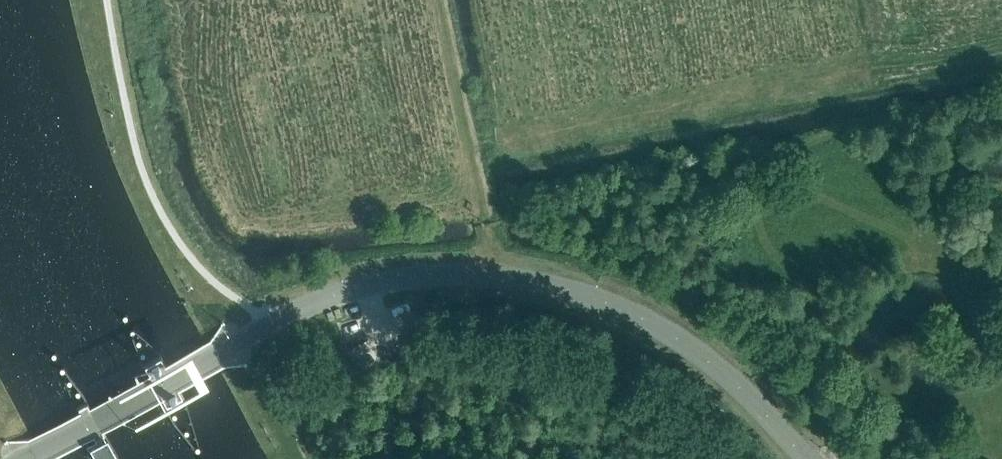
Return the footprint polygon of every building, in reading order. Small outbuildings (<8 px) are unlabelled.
[(115,453),(107,438),(92,447),(99,458),(105,458),(115,453)]
